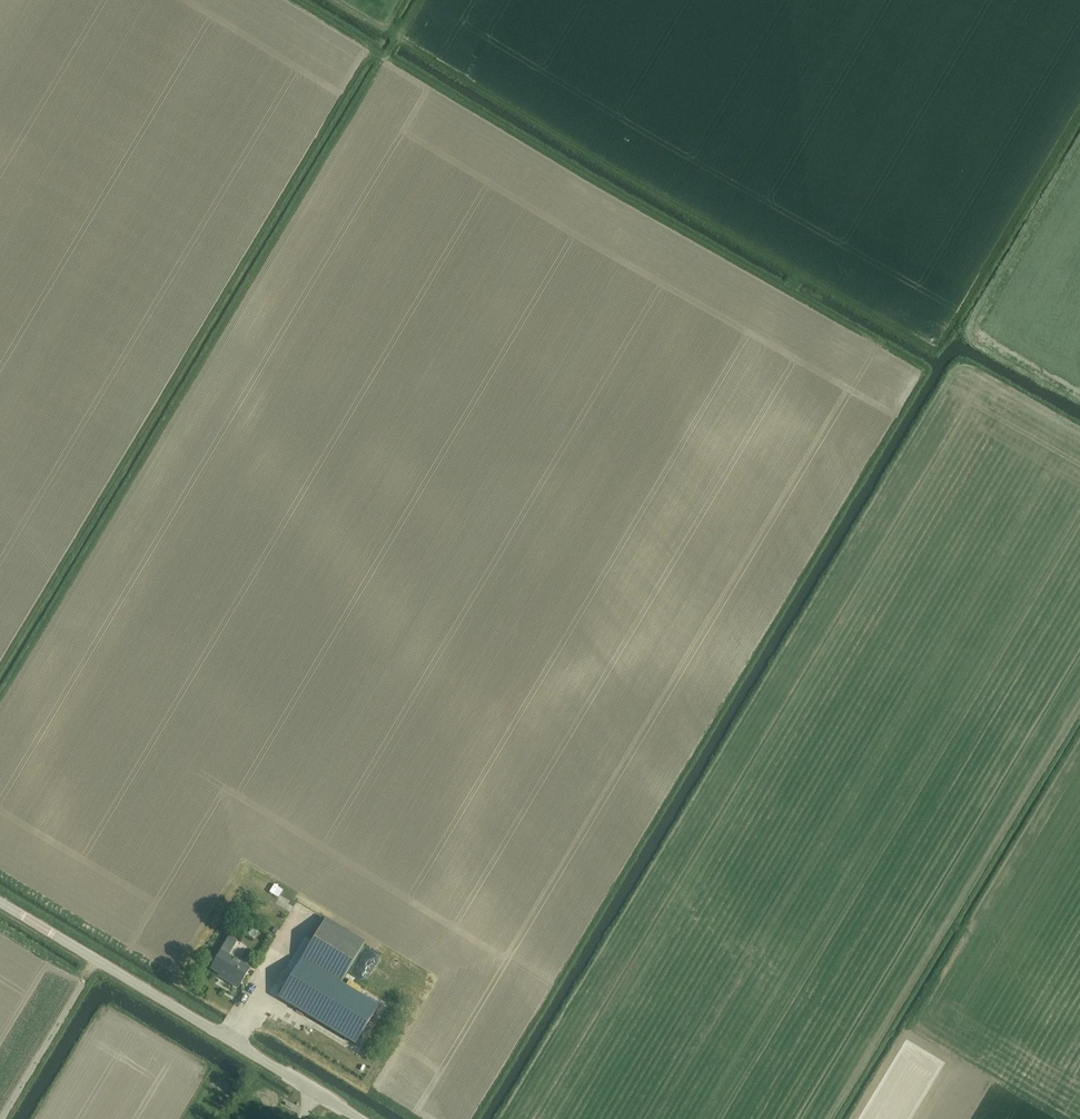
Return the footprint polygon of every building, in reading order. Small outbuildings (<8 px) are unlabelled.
[(836,569),(832,576),(840,580),(843,573),(836,569)] [(276,923),(281,927),(288,918),(283,914),(276,923)] [(355,1044),(361,1035),(378,1006),(340,983),(365,942),(327,919),(279,998),(355,1044)] [(240,986),(250,969),(221,952),(217,960),(211,969),(226,978),(224,980),(238,988),(239,986),(240,986)]
